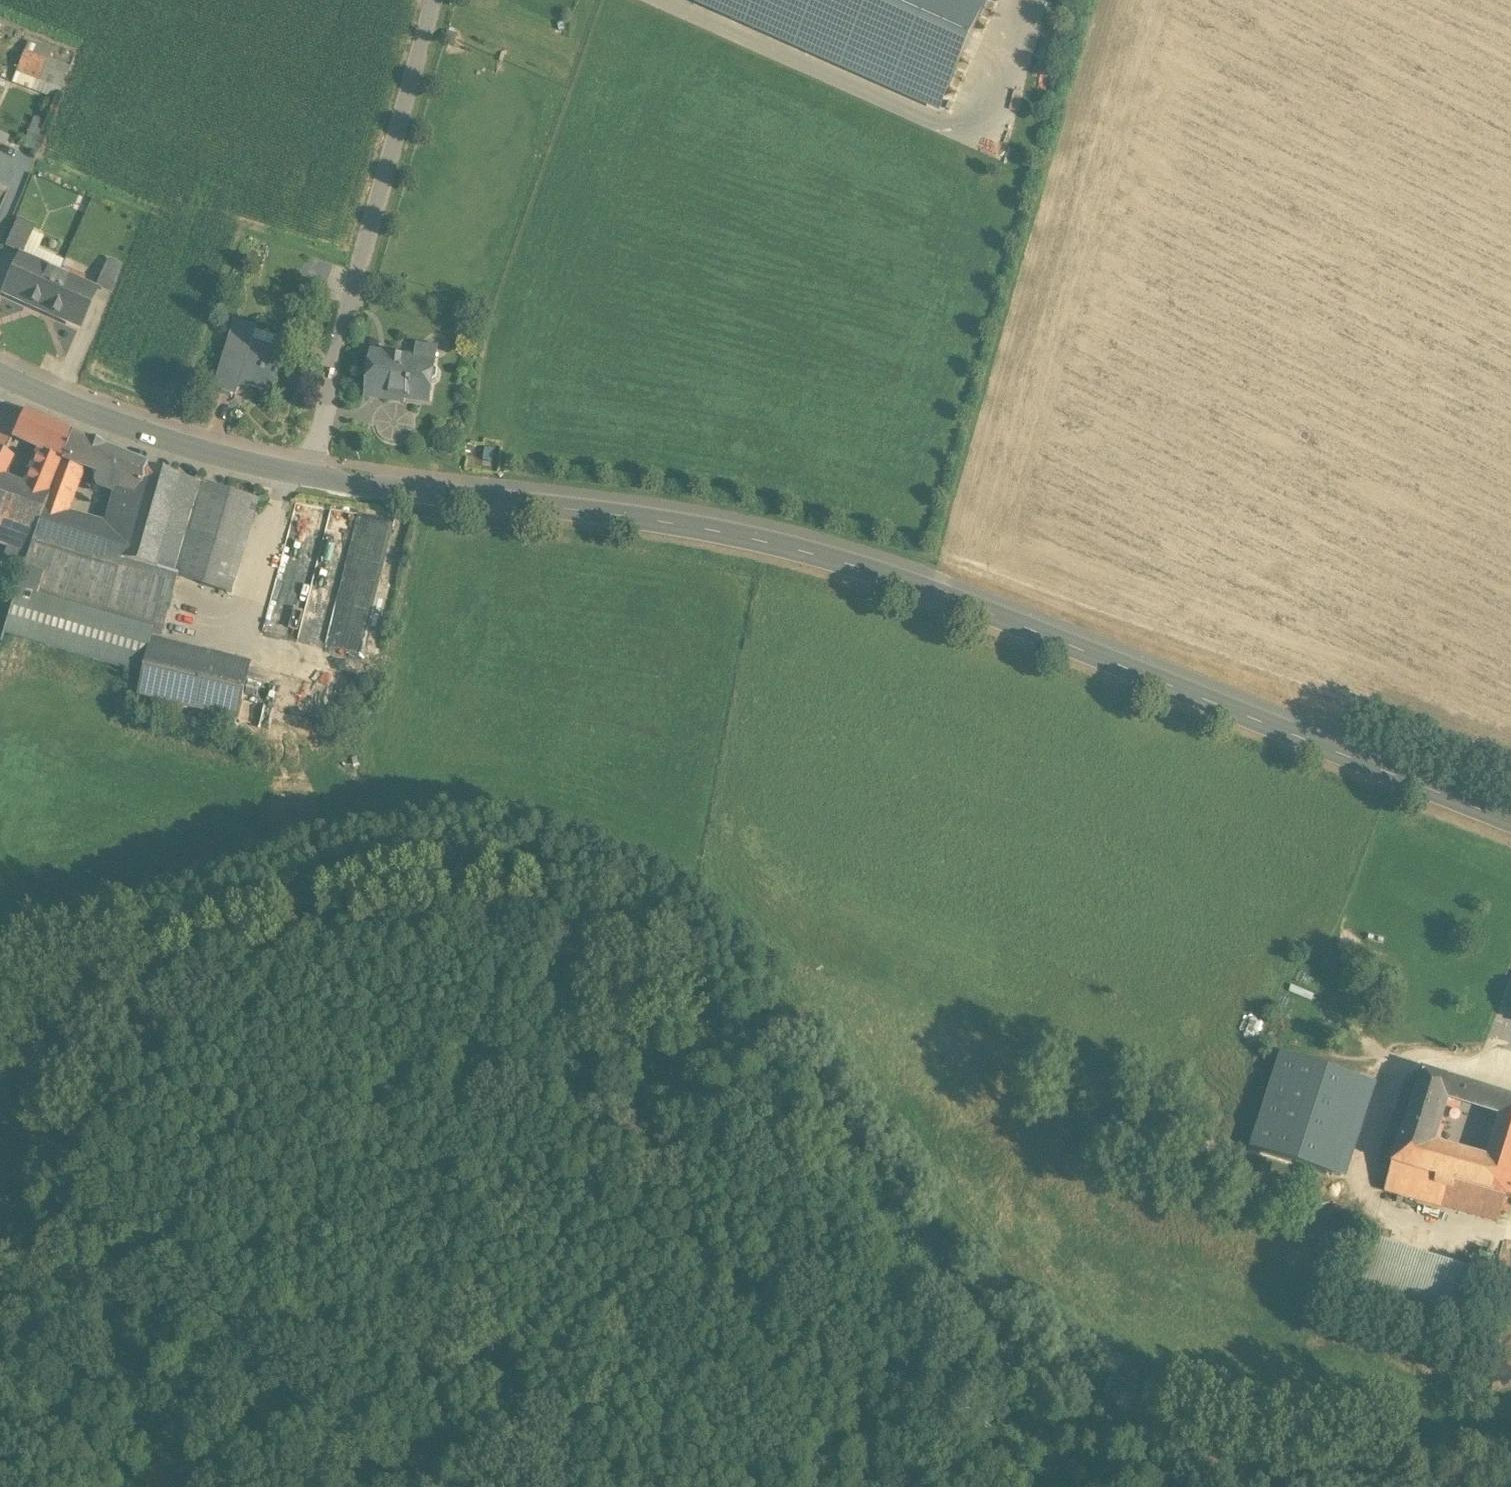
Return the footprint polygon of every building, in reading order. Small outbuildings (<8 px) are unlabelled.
[(939,110),(987,0),(687,0),(939,110)] [(68,69),(24,52),(17,71),(60,88),(68,69)] [(60,88),(17,71),(13,82),(55,99),(60,88)] [(33,227),(17,219),(6,243),(22,251),(33,227)] [(57,273),(19,256),(4,290),(42,307),(57,273)] [(121,266),(107,260),(96,284),(112,292),(121,266)] [(95,290),(57,273),(42,307),(80,324),(95,290)] [(283,352),(231,336),(215,388),(234,394),(238,382),(270,392),(275,377),(277,378),(279,371),(277,370),(283,352)] [(414,358),(372,352),(366,395),(388,398),(389,394),(428,399),(430,381),(436,377),(437,370),(433,365),(435,347),(435,345),(416,342),(414,358)] [(0,400),(0,420),(7,424),(0,435),(0,480),(2,476),(10,455),(10,454),(4,451),(13,436),(17,429),(24,410),(0,400)] [(72,432),(24,410),(17,429),(13,436),(41,447),(32,470),(51,480),(60,456),(62,457),(63,455),(71,434),(72,432)] [(148,464),(71,434),(63,455),(80,461),(100,468),(97,479),(99,483),(111,488),(114,488),(115,482),(121,484),(120,489),(111,524),(128,528),(148,464)] [(80,461),(63,455),(62,457),(57,470),(74,477),(80,461)] [(182,475),(148,464),(128,528),(127,532),(129,532),(162,542),(164,535),(182,475)] [(74,477),(57,470),(29,548),(18,576),(16,585),(153,627),(161,629),(178,572),(187,542),(164,535),(162,542),(129,532),(127,532),(128,528),(111,524),(65,512),(76,483),(74,477)] [(51,480),(32,470),(27,484),(46,491),(51,480)] [(207,482),(182,475),(164,535),(187,542),(207,482)] [(26,484),(2,476),(0,480),(0,517),(35,530),(49,492),(27,484),(26,484)] [(257,497),(207,482),(187,542),(178,572),(229,589),(257,497)] [(337,590),(364,596),(381,518),(354,512),(337,590)] [(29,548),(13,543),(3,569),(18,576),(29,548)] [(153,627),(16,585),(3,626),(142,668),(150,638),(153,627)] [(170,643),(150,638),(142,668),(136,691),(236,714),(249,660),(170,641),(170,643)] [(1421,1063),(1393,1156),(1408,1161),(1436,1169),(1446,1142),(1431,1138),(1446,1087),(1478,1097),(1494,1102),(1504,1105),(1489,1154),(1461,1146),(1454,1175),(1504,1189),(1510,1191),(1510,1090),(1421,1063)] [(1461,1146),(1446,1142),(1436,1169),(1434,1177),(1452,1182),(1454,1175),(1461,1146)] [(1408,1161),(1393,1156),(1386,1179),(1497,1212),(1504,1189),(1454,1175),(1452,1182),(1434,1177),(1436,1169),(1408,1161)] [(1476,1263),(1369,1229),(1350,1289),(1460,1324),(1476,1263)]
